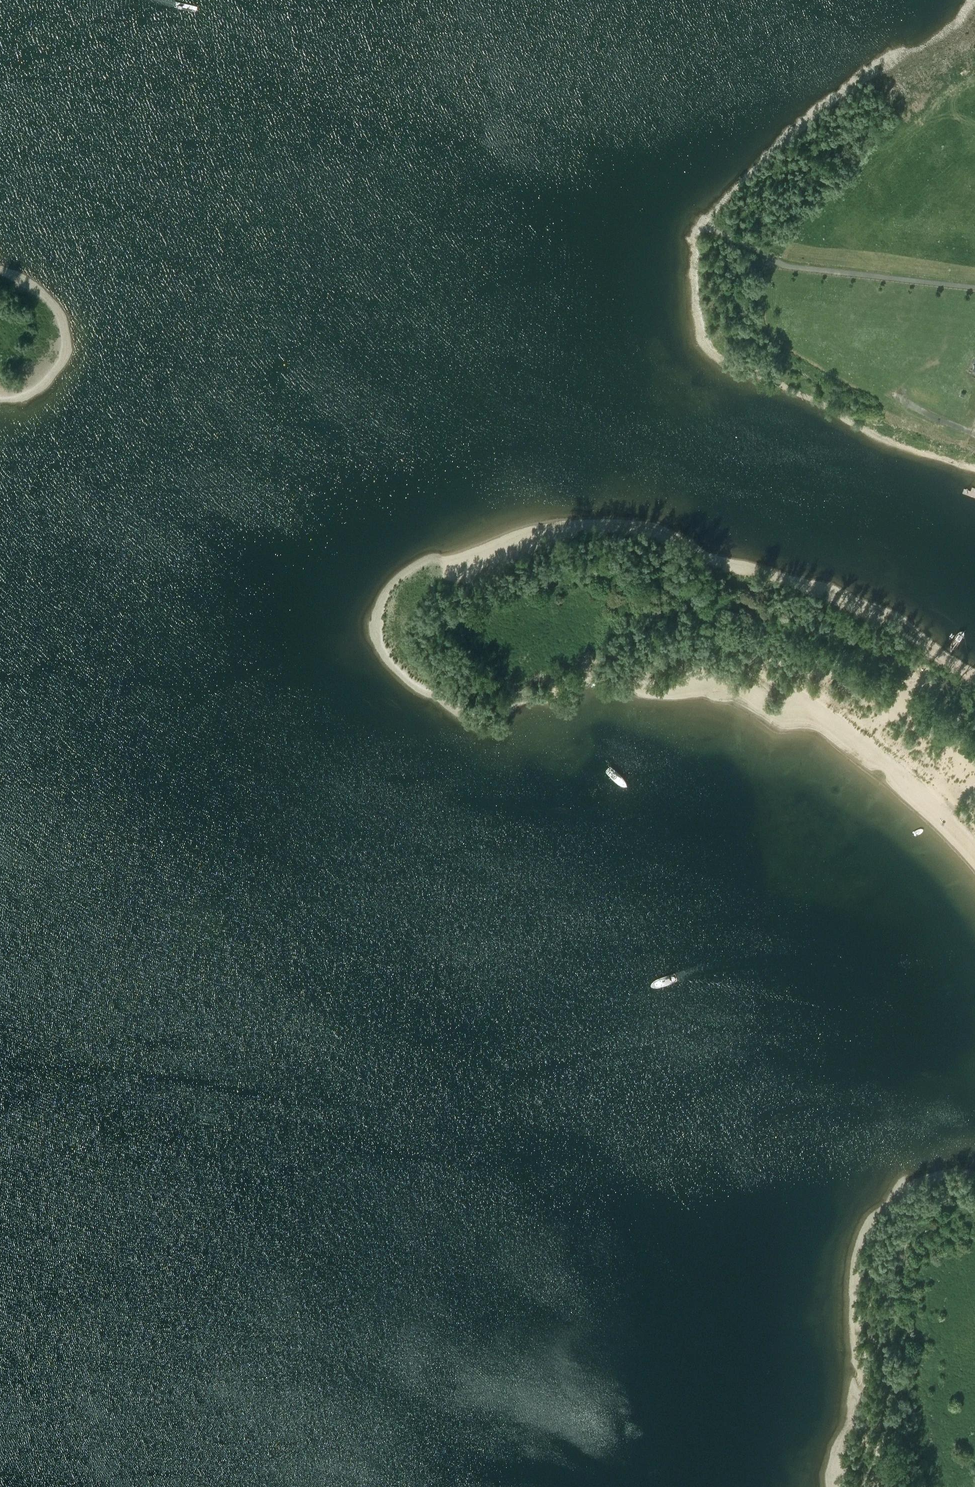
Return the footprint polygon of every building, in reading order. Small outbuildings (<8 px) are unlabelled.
[(718,566),(703,562),(700,570),(715,576),(718,566)]
